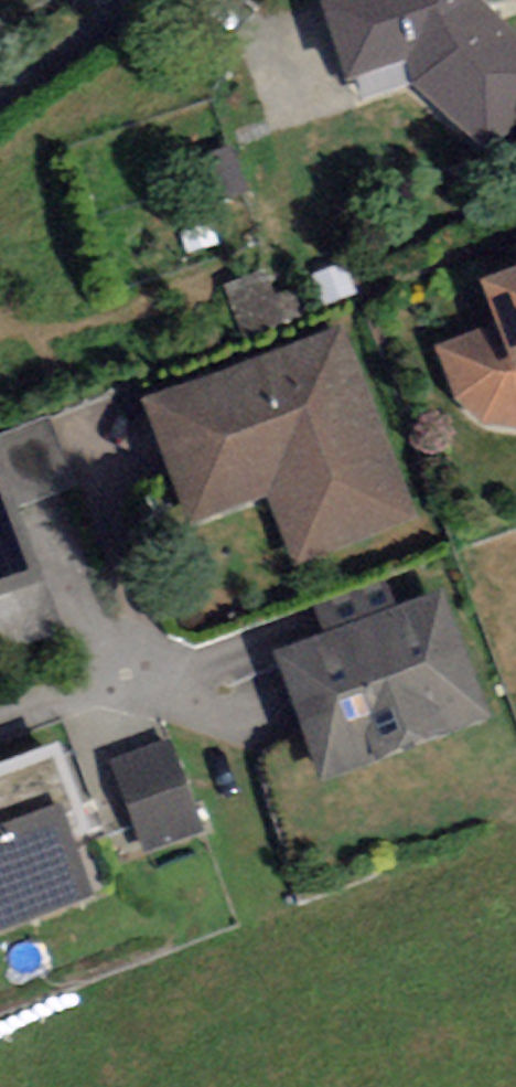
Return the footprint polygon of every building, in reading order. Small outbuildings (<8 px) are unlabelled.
[(470,20),(465,0),(353,0),(323,7),(340,77),(401,62),(493,142),(515,115),(515,60),(470,20)] [(482,297),(495,331),(434,354),(452,402),(465,420),(486,432),(515,428),(515,427),(515,284),(482,297)] [(332,343),(145,410),(186,522),(270,493),(295,564),(398,528),(332,343)] [(436,607),(276,669),(318,778),(478,717),(436,607)] [(107,770),(138,851),(192,830),(161,749),(107,770)] [(0,780),(0,925),(85,892),(65,842),(82,835),(52,759),(0,780)]
